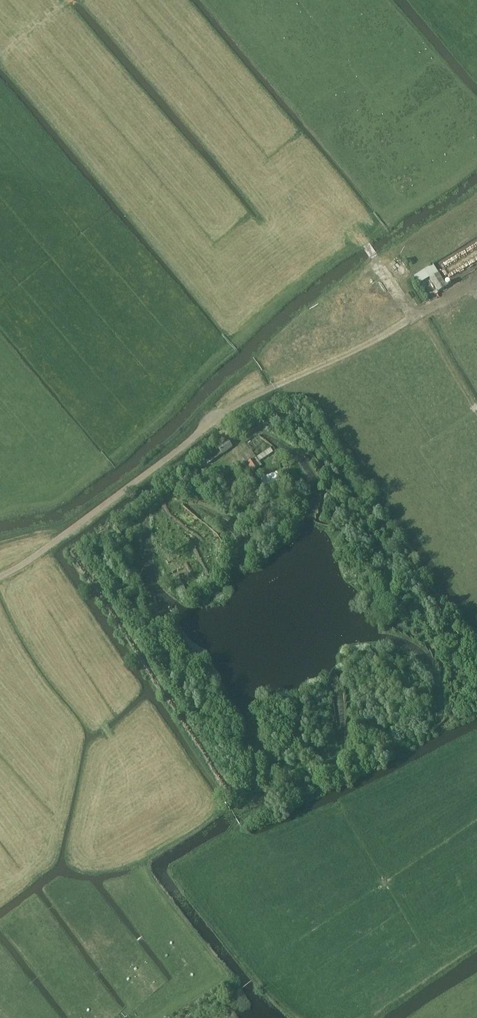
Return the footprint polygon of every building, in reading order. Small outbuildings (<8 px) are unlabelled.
[(414,276),(419,285),(439,273),(433,265),(414,276)] [(448,287),(439,273),(430,279),(438,293),(448,287)] [(211,464),(233,447),(228,441),(218,448),(219,449),(207,458),(211,464)] [(254,460),(256,458),(251,450),(242,457),(247,464),(252,471),(259,467),(254,460)] [(265,484),(278,479),(275,472),(262,478),(265,484)]
